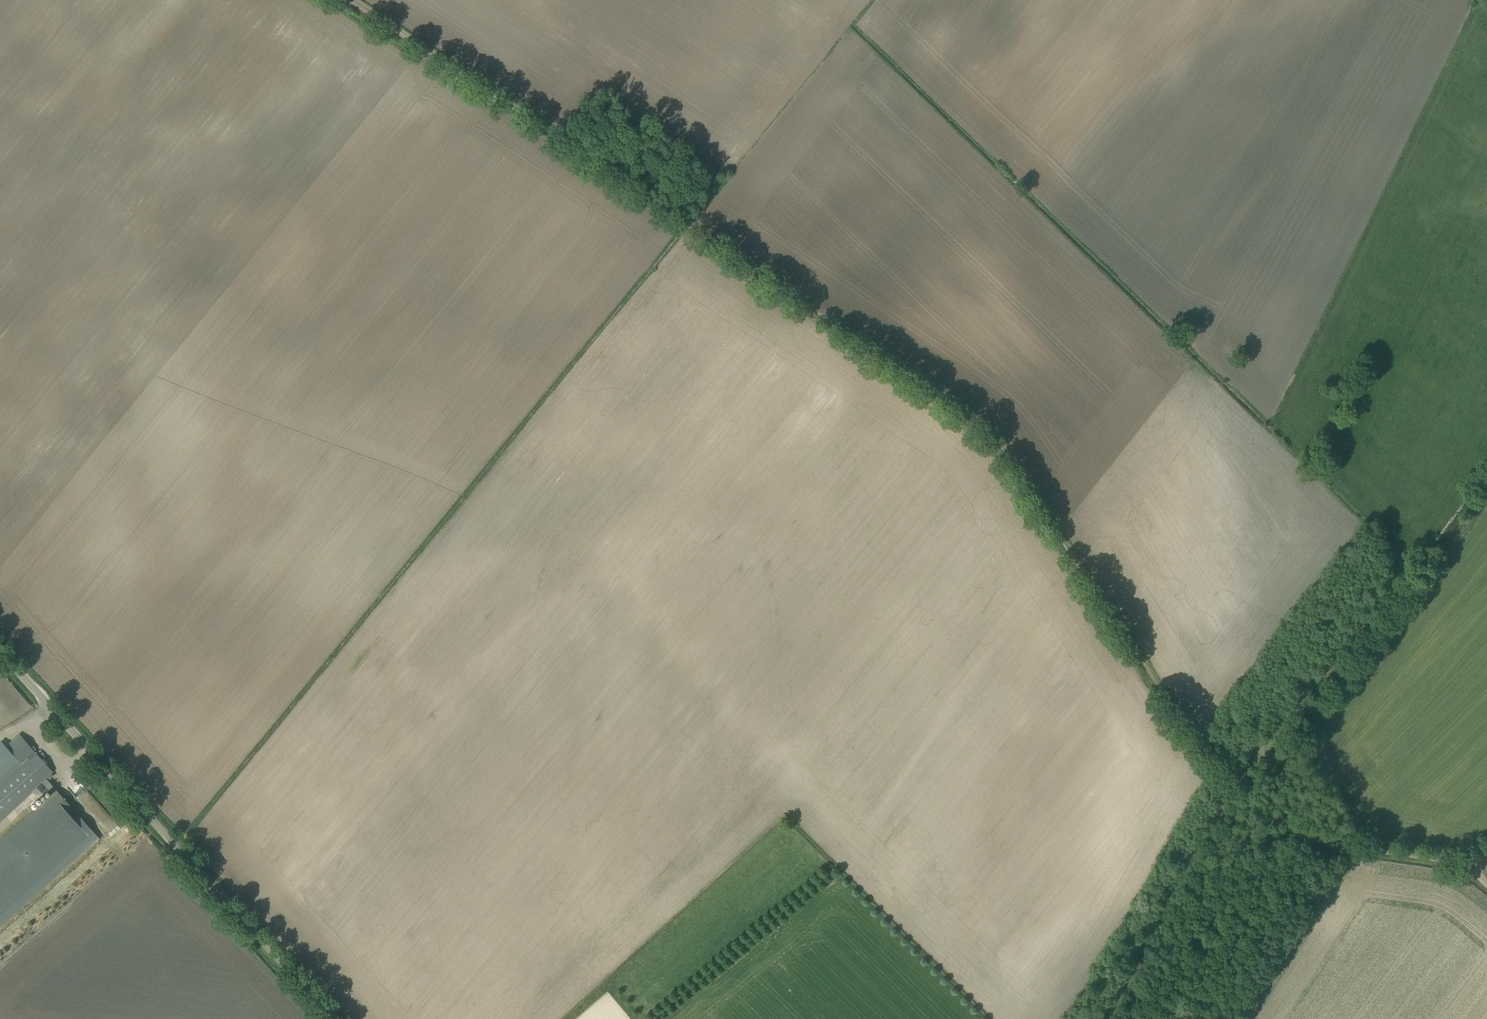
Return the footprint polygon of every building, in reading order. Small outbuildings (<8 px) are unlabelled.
[(41,783),(46,778),(52,772),(19,734),(6,746),(16,758),(0,772),(0,819),(41,783)] [(0,742),(0,772),(16,758),(6,746),(1,741),(0,742)] [(41,783),(52,795),(0,841),(0,915),(94,832),(46,778),(41,783)]
